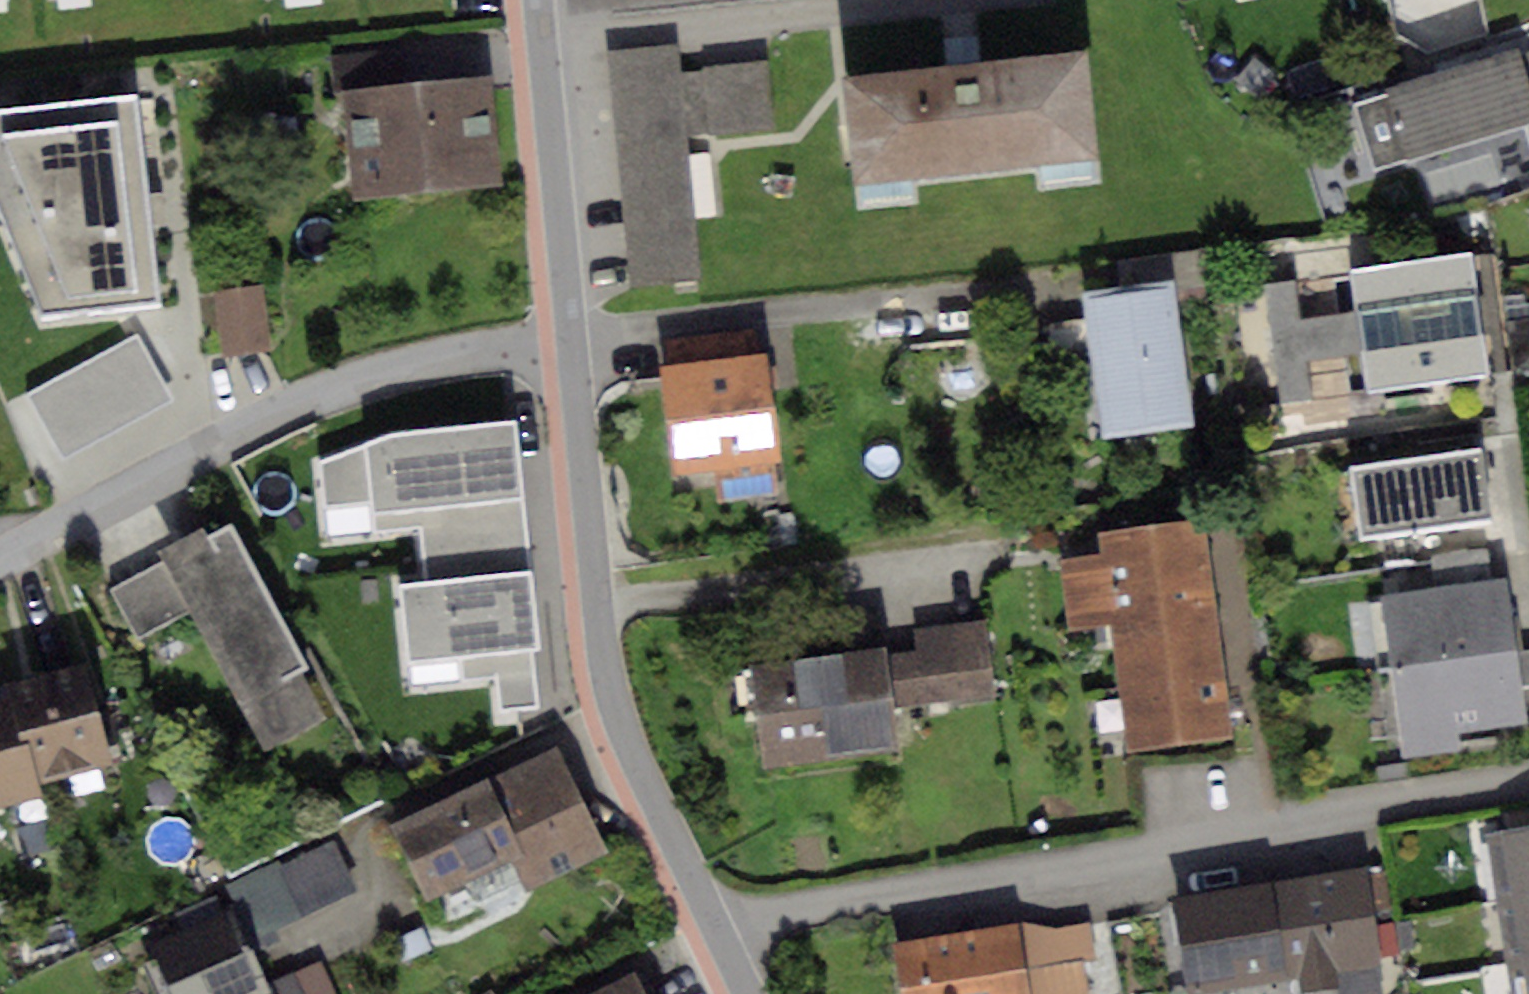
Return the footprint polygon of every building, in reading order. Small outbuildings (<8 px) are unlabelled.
[(678,45),(609,52),(634,290),(700,283),(684,137),(777,128),(769,58),(680,67),(678,45)] [(968,61),(843,74),(855,186),(1099,159),(1087,48),(968,61)] [(340,94),(404,88),(400,49),(336,54),(340,94)] [(1388,86),(1390,94),(1408,157),(1528,123),(1528,86),(1518,49),(1388,86)] [(1254,60),(1235,86),(1264,107),(1283,81),(1254,60)] [(404,88),(340,94),(350,198),(496,184),(486,80),(404,88)] [(0,109),(0,214),(40,309),(153,297),(134,93),(0,109)] [(1408,157),(1390,94),(1356,105),(1374,167),(1408,157)] [(1117,256),(1121,286),(1174,280),(1207,276),(1203,246),(1117,256)] [(1472,252),(1352,269),(1359,311),(1364,353),(1370,389),(1489,372),(1472,252)] [(1295,279),(1263,283),(1278,404),(1311,400),(1306,361),(1300,319),(1295,279)] [(1121,286),(1087,290),(1106,435),(1193,424),(1174,280),(1121,286)] [(265,285),(214,290),(220,357),(271,352),(265,285)] [(1359,311),(1300,319),(1306,361),(1364,353),(1359,311)] [(1508,323),(1514,372),(1528,370),(1528,321),(1508,323)] [(663,338),(666,365),(758,355),(756,328),(663,338)] [(137,335),(31,393),(64,453),(170,396),(137,335)] [(666,365),(660,366),(672,473),(779,461),(767,354),(758,355),(666,365)] [(389,433),(315,461),(320,509),(370,502),(374,533),(421,527),(426,577),(528,565),(516,421),(389,433)] [(1480,450),(1350,468),(1360,538),(1489,519),(1480,450)] [(1104,561),(1063,565),(1071,637),(1109,633),(1123,757),(1230,745),(1205,519),(1101,531),(1104,561)] [(200,528),(156,552),(161,562),(189,612),(263,750),(324,717),(300,674),(311,668),(232,523),(205,538),(200,528)] [(189,612),(161,562),(110,590),(137,641),(189,612)] [(426,577),(397,580),(406,662),(455,657),(457,677),(494,673),(498,712),(537,707),(531,649),(537,648),(528,565),(426,577)] [(1382,597),(1391,668),(1513,654),(1505,582),(1382,597)] [(917,651),(882,655),(889,707),(993,695),(984,621),(914,629),(917,651)] [(882,650),(748,667),(760,767),(894,751),(889,707),(882,655),(882,650)] [(1513,654),(1391,668),(1402,757),(1455,751),(1453,734),(1522,726),(1513,654)] [(4,684),(7,694),(31,782),(108,763),(83,664),(4,684)] [(34,794),(31,782),(7,694),(0,696),(0,803),(34,794)] [(562,747),(386,825),(419,898),(511,857),(526,891),(610,854),(562,747)] [(1492,835),(1502,902),(1528,898),(1528,829),(1492,835)] [(220,886),(232,910),(247,943),(358,892),(334,841),(279,866),(277,860),(220,886)] [(1174,898),(1188,992),(1301,974),(1303,987),(1336,982),(1338,993),(1384,993),(1364,868),(1174,898)] [(1502,902),(1511,964),(1528,961),(1528,898),(1502,902)] [(148,947),(169,993),(265,993),(269,992),(247,943),(232,910),(148,947)] [(891,941),(899,993),(1028,993),(1016,922),(891,941)] [(1016,922),(1028,993),(1085,993),(1080,960),(1091,958),(1086,926),(1057,930),(1016,922)] [(1511,964),(1516,993),(1528,993),(1528,961),(1511,964)] [(269,992),(265,993),(335,993),(324,969),(269,992)] [(633,978),(600,993),(641,993),(633,978)]
